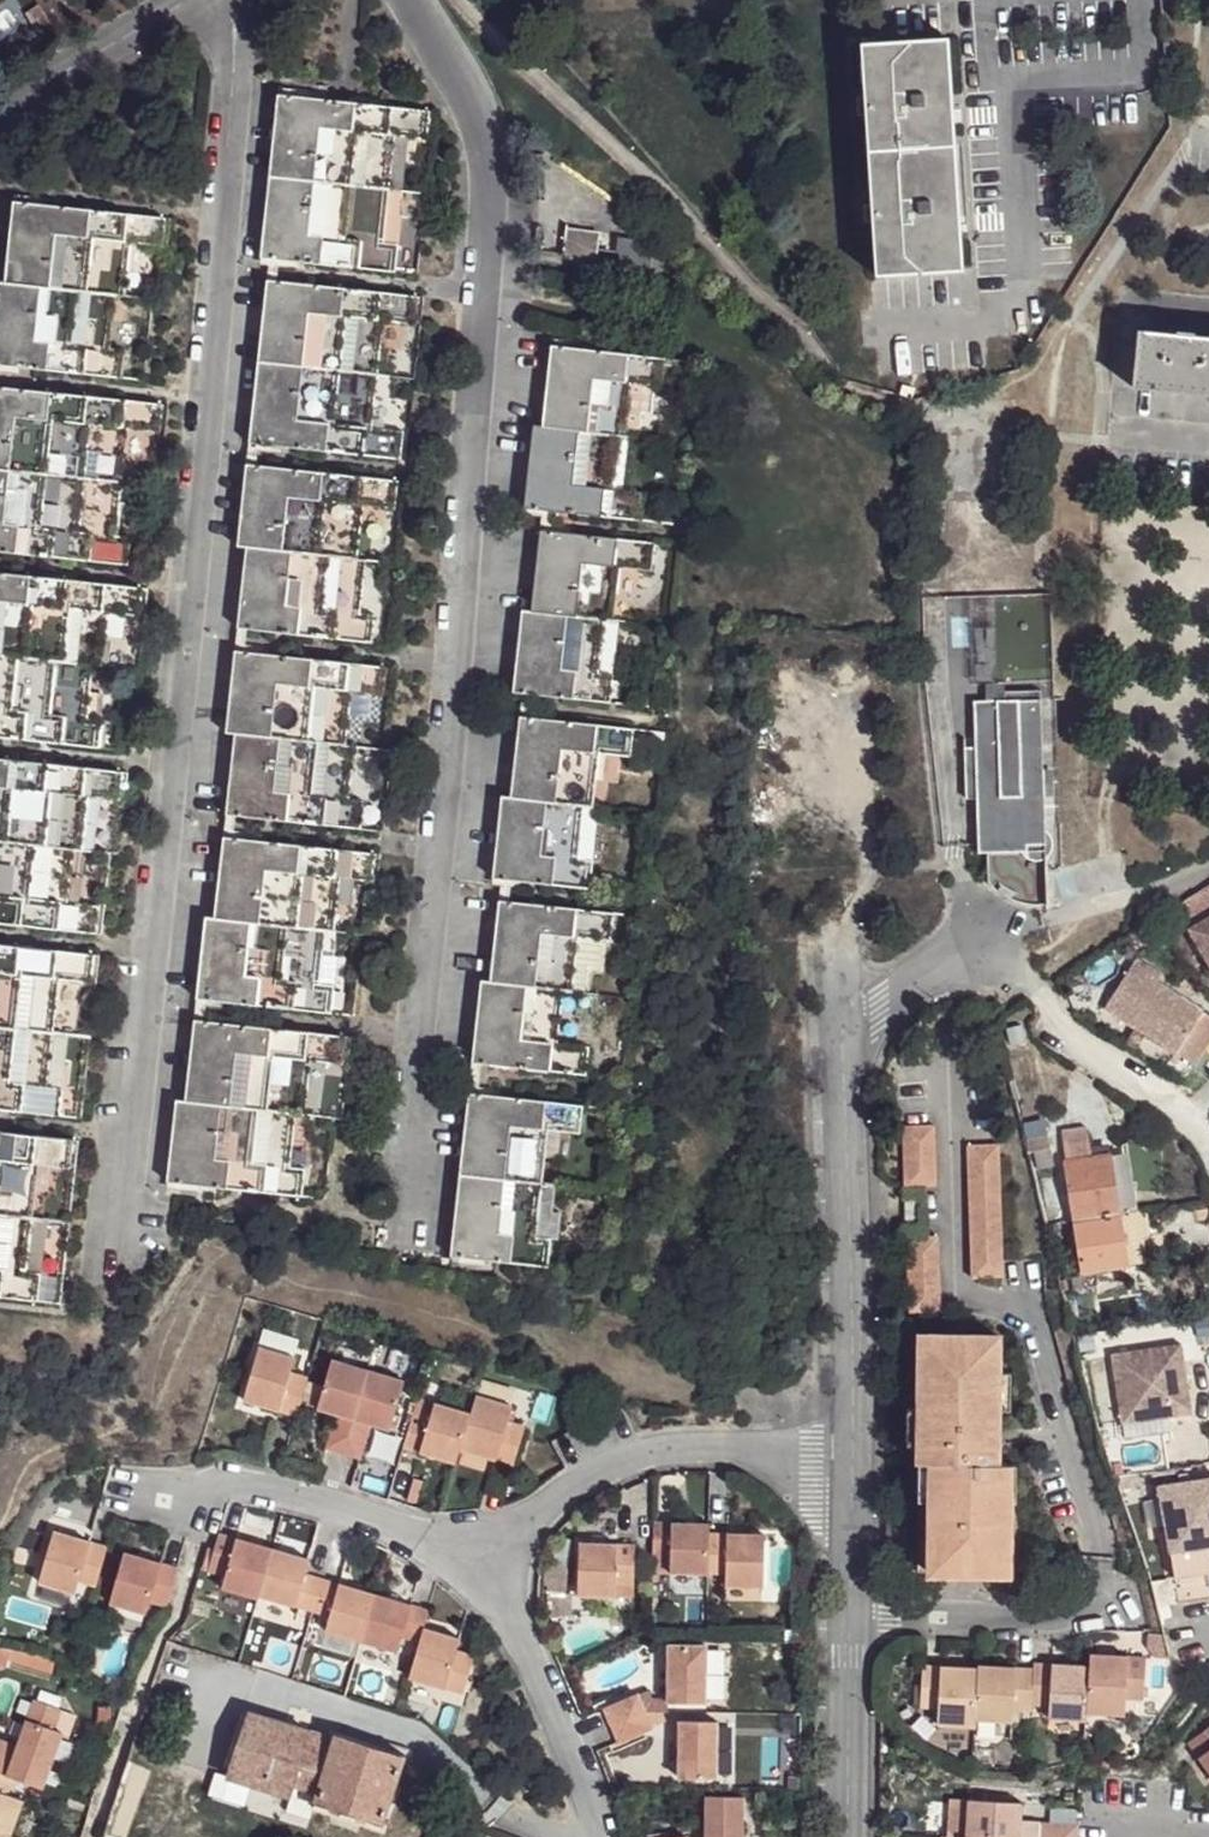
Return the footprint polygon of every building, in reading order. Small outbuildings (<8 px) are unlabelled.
[(965,271),(950,39),(862,46),(865,97),(852,97),(853,115),(866,114),(871,202),(858,204),(859,221),(872,220),(876,276),(965,271)] [(279,95),(271,177),(391,189),(396,135),(407,136),(428,138),(430,111),(279,95)] [(403,190),(407,136),(396,135),(391,189),(403,190)] [(391,189),(271,177),(261,257),(396,271),(399,245),(397,244),(384,243),(391,189)] [(391,189),(384,243),(397,244),(403,190),(391,189)] [(166,218),(15,203),(7,283),(117,296),(127,297),(132,242),(163,246),(166,218)] [(600,232),(567,227),(563,256),(596,261),(600,232)] [(419,297),(268,280),(259,362),(379,374),(384,320),(397,322),(416,324),(419,297)] [(0,282),(0,365),(123,377),(125,351),(110,349),(117,296),(7,283),(0,282)] [(391,375),(397,322),(384,320),(379,374),(391,375)] [(1145,335),(1140,394),(1208,400),(1208,341),(1145,335)] [(664,359),(552,345),(542,426),(616,434),(628,436),(630,382),(662,385),(664,359)] [(379,374),(259,362),(250,442),(401,458),(405,432),(372,428),(379,374)] [(0,388),(0,469),(124,482),(128,432),(160,433),(164,405),(0,388)] [(542,426),(534,426),(525,507),(639,519),(641,493),(609,489),(616,434),(542,426)] [(399,481),(247,465),(238,545),(248,547),(358,559),(364,504),(396,507),(399,481)] [(0,469),(0,551),(129,566),(132,538),(117,537),(124,482),(0,469)] [(654,543),(541,531),(532,611),(605,619),(617,621),(619,566),(652,570),(654,543)] [(358,559),(248,547),(238,628),(372,642),(375,615),(372,614),(361,613),(367,560),(358,559)] [(372,614),(378,561),(367,560),(361,613),(372,614)] [(0,573),(0,654),(95,664),(104,665),(109,614),(120,615),(140,616),(143,587),(0,573)] [(532,611),(523,610),(513,691),(612,701),(613,675),(599,673),(605,619),(532,611)] [(115,665),(120,615),(109,614),(104,665),(115,665)] [(387,667),(236,651),(227,732),(236,733),(346,745),(352,690),(384,694),(387,667)] [(99,748),(102,722),(87,719),(95,664),(0,654),(0,738),(99,748)] [(1003,682),(984,683),(984,700),(1004,700),(1003,682)] [(984,700),(973,701),(974,747),(963,747),(964,798),(975,798),(976,853),(987,852),(987,881),(991,885),(993,888),(996,891),(999,893),(1002,895),(1005,897),(1009,899),(1012,901),(1015,902),(1019,904),(1023,904),(1027,905),(1031,905),(1035,905),(1039,905),(1042,905),(1045,904),(1043,858),(1049,851),(1051,849),(1052,846),(1052,844),(1052,841),(1051,838),(1050,836),(1049,834),(1043,827),(1039,698),(1004,700),(984,700)] [(634,729),(521,717),(511,797),(584,805),(593,807),(599,753),(631,755),(634,729)] [(346,745),(236,733),(227,814),(362,828),(364,802),(349,799),(356,747),(346,745)] [(0,760),(0,840),(75,848),(83,849),(88,799),(119,801),(123,774),(0,760)] [(511,797),(502,797),(493,878),(590,888),(593,861),(579,859),(584,805),(511,797)] [(376,854),(224,837),(215,918),(327,930),(336,929),(340,877),(373,880),(376,854)] [(96,934),(100,907),(67,902),(75,848),(0,840),(0,923),(96,934)] [(613,913),(499,900),(491,981),(563,989),(573,990),(578,937),(610,940),(613,913)] [(215,918),(207,917),(198,998),(331,1013),(335,986),(320,984),(327,930),(215,918)] [(1198,937),(1208,954),(1208,929),(1198,937)] [(0,945),(0,1026),(54,1032),(60,981),(91,984),(94,956),(0,945)] [(1144,966),(1140,972),(1165,988),(1170,982),(1144,966)] [(1112,1014),(1183,1059),(1208,1020),(1208,1017),(1165,988),(1140,972),(1112,1014)] [(491,981),(481,980),(473,1061),(587,1073),(589,1046),(557,1043),(563,989),(491,981)] [(346,1037),(195,1019),(187,1100),(297,1112),(306,1113),(312,1062),(344,1064),(346,1037)] [(0,1026),(0,1110),(58,1116),(61,1089),(48,1087),(54,1032),(0,1026)] [(583,1105),(469,1094),(460,1174),(542,1184),(548,1129),(580,1133),(583,1105)] [(187,1100),(177,1100),(168,1181),(303,1195),(305,1169),(291,1167),(297,1112),(187,1100)] [(935,1121),(923,1122),(900,1124),(902,1187),(924,1186),(938,1185),(935,1121)] [(0,1133),(0,1214),(34,1217),(39,1165),(70,1168),(72,1141),(0,1133)] [(1120,1162),(1096,1166),(1090,1133),(1068,1137),(1084,1230),(1129,1221),(1120,1162)] [(1051,1148),(1048,1136),(1031,1140),(1034,1152),(1051,1148)] [(1007,1150),(973,1150),(977,1282),(1012,1281),(1007,1150)] [(1120,1162),(1129,1221),(1146,1218),(1137,1159),(1120,1162)] [(542,1184),(460,1174),(451,1255),(548,1266),(551,1239),(536,1237),(542,1184)] [(926,1230),(925,1198),(902,1198),(903,1230),(926,1230)] [(0,1214),(0,1297),(38,1301),(42,1275),(27,1271),(34,1217),(0,1214)] [(1129,1221),(1084,1230),(1093,1281),(1176,1267),(1172,1246),(1152,1249),(1146,1218),(1129,1221)] [(939,1235),(926,1236),(903,1238),(906,1310),(943,1308),(942,1301),(939,1235)] [(1002,1342),(923,1338),(920,1409),(920,1448),(914,1576),(1015,1580),(1019,1468),(997,1467),(999,1417),(1001,1378),(1002,1342)] [(298,1360),(260,1348),(246,1394),(266,1400),(264,1407),(298,1417),(309,1382),(292,1376),(298,1360)] [(1193,1352),(1123,1363),(1134,1433),(1205,1422),(1193,1352)] [(372,1370),(334,1359),(322,1399),(341,1405),(339,1413),(328,1448),(346,1454),(372,1370)] [(396,1421),(409,1381),(372,1370),(346,1454),(364,1459),(374,1424),(376,1415),(396,1421)] [(1012,1417),(1013,1379),(1001,1378),(999,1417),(1012,1417)] [(246,1394),(244,1400),(264,1407),(266,1400),(246,1394)] [(464,1441),(474,1410),(422,1394),(405,1446),(437,1456),(440,1447),(461,1453),(462,1449),(464,1441)] [(533,1411),(479,1394),(474,1410),(464,1441),(485,1447),(482,1455),(516,1466),(533,1411)] [(322,1399),(320,1406),(339,1413),(341,1405),(322,1399)] [(920,1448),(920,1409),(908,1409),(907,1448),(920,1448)] [(376,1415),(374,1424),(392,1431),(396,1421),(376,1415)] [(464,1441),(462,1449),(482,1455),(485,1447),(464,1441)] [(440,1447),(437,1456),(457,1463),(461,1453),(440,1447)] [(413,1478),(407,1498),(416,1502),(422,1481),(413,1478)] [(1170,1498),(1179,1565),(1208,1561),(1208,1492),(1170,1498)] [(713,1514),(656,1513),(655,1555),(674,1555),(674,1563),(712,1562),(713,1532),(713,1521),(713,1514)] [(276,1547),(222,1530),(218,1548),(211,1569),(230,1573),(226,1587),(262,1598),(262,1594),(276,1547)] [(111,1546),(57,1531),(42,1584),(79,1594),(83,1582),(99,1587),(111,1546)] [(712,1562),(712,1574),(726,1574),(726,1587),(764,1587),(765,1533),(713,1532),(712,1562)] [(633,1538),(577,1536),(576,1589),(614,1590),(616,1571),(633,1571),(633,1538)] [(208,1545),(202,1566),(211,1569),(218,1548),(208,1545)] [(276,1547),(262,1594),(315,1610),(325,1575),(308,1570),(312,1558),(276,1547)] [(180,1567),(128,1552),(113,1604),(147,1613),(151,1602),(168,1607),(180,1567)] [(1182,1585),(1208,1581),(1208,1561),(1179,1565),(1182,1585)] [(325,1575),(315,1610),(334,1616),(330,1628),(364,1638),(378,1590),(325,1575)] [(426,1625),(432,1606),(378,1590),(364,1638),(418,1654),(426,1625)] [(426,1625),(418,1654),(413,1672),(469,1688),(478,1653),(460,1647),(463,1636),(426,1625)] [(325,1645),(359,1655),(364,1638),(330,1628),(325,1645)] [(5,1669),(8,1659),(14,1642),(0,1639),(0,1668),(5,1669)] [(41,1647),(14,1642),(8,1659),(51,1674),(58,1655),(51,1650),(41,1647)] [(706,1647),(669,1646),(668,1701),(705,1702),(706,1647)] [(1107,1672),(1107,1659),(1088,1658),(1088,1670),(1107,1672)] [(1107,1659),(1107,1672),(1088,1670),(1084,1714),(1126,1717),(1127,1700),(1144,1701),(1146,1662),(1107,1659)] [(955,1668),(922,1666),(919,1709),(934,1709),(933,1724),(972,1726),(973,1720),(974,1681),(955,1679),(955,1668)] [(1031,1673),(1028,1709),(1046,1711),(1046,1720),(1083,1722),(1084,1714),(1088,1670),(1030,1667),(1031,1673)] [(974,1670),(955,1668),(955,1679),(974,1681),(974,1670)] [(1031,1673),(974,1670),(974,1681),(973,1720),(1013,1722),(1014,1712),(1029,1714),(1028,1709),(1031,1673)] [(614,1724),(645,1712),(639,1695),(605,1708),(612,1725),(614,1724)] [(10,1777),(40,1788),(61,1733),(52,1729),(59,1710),(34,1701),(17,1747),(13,1759),(0,1754),(4,1742),(0,1741),(0,1773),(10,1777)] [(229,1775),(294,1795),(298,1784),(314,1732),(250,1712),(229,1775)] [(614,1724),(612,1725),(618,1741),(651,1729),(645,1712),(614,1724)] [(719,1721),(678,1721),(677,1778),(718,1779),(719,1721)] [(1187,1742),(1208,1770),(1208,1726),(1187,1742)] [(331,1737),(314,1732),(298,1784),(321,1791),(316,1807),(383,1828),(408,1755),(333,1731),(331,1737)] [(17,1747),(4,1742),(0,1754),(13,1759),(17,1747)] [(7,1833),(19,1800),(4,1793),(10,1777),(0,1773),(0,1830),(7,1833)] [(750,1796),(712,1796),(712,1836),(749,1836),(750,1796)] [(68,1798),(66,1805),(88,1814),(91,1807),(68,1798)] [(969,1802),(954,1801),(952,1836),(968,1836),(969,1802)] [(968,1836),(1019,1836),(1019,1826),(1020,1805),(969,1802),(968,1836)] [(1019,1836),(1042,1836),(1043,1827),(1019,1826),(1019,1836)] [(1076,1829),(1043,1827),(1042,1836),(1075,1836),(1076,1829)]
